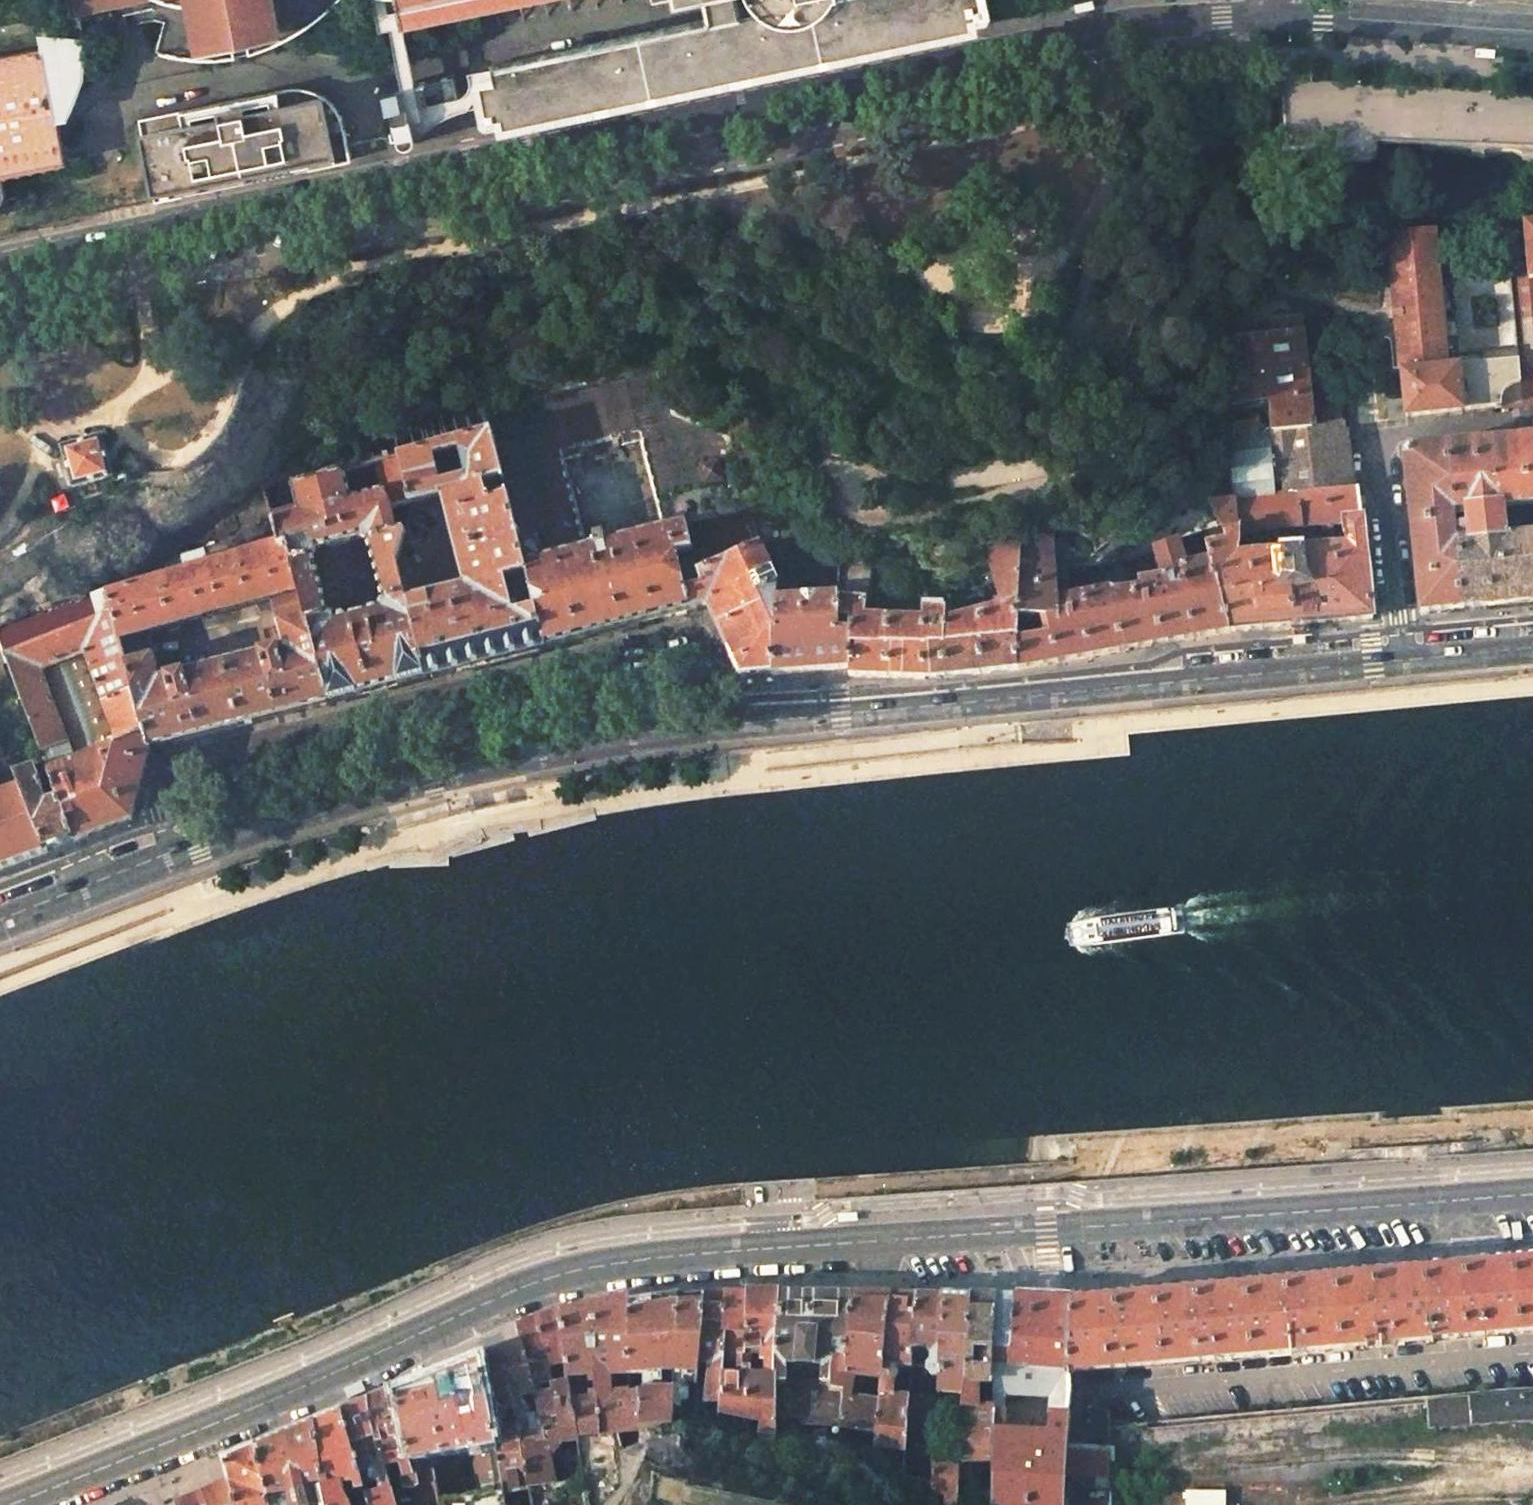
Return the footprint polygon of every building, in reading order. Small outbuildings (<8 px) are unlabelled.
[(72,10),(115,0),(69,0),(72,10)] [(175,2),(179,4),(183,6),(186,6),(191,5),(192,11),(201,49),(216,46),(215,39),(264,28),(265,35),(282,31),(274,0),(173,0),(175,2)] [(402,25),(460,12),(517,0),(396,0),(402,25)] [(741,12),(711,19),(491,66),(492,71),(493,76),(481,78),(479,81),(479,84),(483,103),(487,122),(498,120),(500,128),(746,75),(991,23),(986,0),(797,0),(741,12)] [(738,0),(707,0),(711,19),(741,12),(738,0)] [(71,154),(69,142),(88,137),(85,122),(84,114),(64,118),(47,38),(0,48),(0,198),(2,207),(11,204),(6,168),(71,154)] [(408,103),(403,82),(385,87),(390,107),(400,105),(408,103)] [(283,89),(134,121),(152,202),(352,159),(348,144),(345,131),(331,134),(330,123),(344,122),(334,106),(331,103),(325,99),(319,95),(314,93),(309,91),(299,89),(292,89),(283,89)] [(420,136),(415,114),(402,118),(394,120),(397,130),(391,132),(392,135),(393,141),(398,140),(399,142),(402,145),(404,146),(408,147),(412,147),(415,145),(417,143),(419,140),(420,137),(420,136)] [(1525,221),(1527,244),(1528,257),(1530,278),(1532,277),(1532,221),(1525,221)] [(1519,361),(1447,368),(1441,307),(1439,282),(1434,229),(1390,232),(1397,310),(1405,400),(1406,418),(1501,408),(1501,401),(1504,394),(1508,389),(1514,385),(1521,384),(1519,361)] [(1521,384),(1514,385),(1508,389),(1504,394),(1501,401),(1501,408),(1519,405),(1532,403),(1532,277),(1530,278),(1528,257),(1509,259),(1519,361),(1521,384)] [(1301,315),(1271,317),(1272,334),(1302,330),(1301,315)] [(1272,334),(1229,338),(1235,405),(1266,403),(1269,431),(1312,425),(1310,408),(1302,330),(1272,334)] [(1387,402),(1389,420),(1406,418),(1405,400),(1387,402)] [(1339,404),(1310,408),(1312,425),(1342,422),(1339,404)] [(1227,435),(1222,435),(1218,505),(1207,507),(1227,535),(1237,534),(1295,528),(1333,524),(1343,523),(1362,521),(1358,487),(1352,488),(1345,421),(1342,422),(1312,425),(1269,431),(1227,435)] [(102,436),(62,447),(66,461),(73,488),(74,489),(113,478),(102,436)] [(1532,507),(1532,439),(1446,448),(1453,514),(1467,513),(1492,511),(1532,507)] [(494,447),(399,465),(409,504),(414,504),(443,495),(467,587),(409,601),(425,678),(466,667),(544,647),(528,583),(523,562),(519,546),(494,447)] [(1405,457),(1421,615),(1462,611),(1456,543),(1453,514),(1446,448),(1409,451),(1405,457)] [(66,461),(55,463),(62,491),(63,490),(73,488),(66,461)] [(399,465),(374,469),(380,498),(348,504),(343,475),(291,484),(293,512),(271,515),(279,543),(328,703),(425,678),(409,601),(407,602),(397,563),(406,531),(399,535),(390,509),(409,504),(399,465)] [(720,479),(706,482),(710,499),(724,496),(720,479)] [(62,491),(53,496),(61,516),(74,511),(63,490),(62,491)] [(1492,511),(1467,513),(1470,542),(1495,539),(1492,511)] [(1237,534),(1227,535),(1228,547),(1206,545),(1211,561),(1231,632),(1372,619),(1362,521),(1343,523),(1344,536),(1347,545),(1235,555),(1239,546),(1237,534)] [(1333,524),(1295,528),(1295,537),(1333,534),(1333,524)] [(741,528),(689,541),(695,564),(678,569),(690,610),(708,605),(723,639),(741,678),(748,678),(774,676),(778,602),(778,589),(778,583),(741,528)] [(1052,536),(1020,534),(1020,545),(1019,562),(1019,604),(1058,597),(1052,536)] [(1495,539),(1470,542),(1456,543),(1462,611),(1532,603),(1532,535),(1495,539)] [(547,578),(528,583),(544,647),(565,642),(654,619),(690,610),(678,569),(695,564),(689,541),(610,561),(601,564),(547,578)] [(150,749),(328,703),(279,543),(207,563),(186,568),(106,590),(150,749)] [(536,543),(519,546),(523,562),(540,558),(536,543)] [(1020,545),(990,545),(990,561),(1019,562),(1020,545)] [(204,552),(183,558),(186,568),(207,563),(204,552)] [(608,554),(600,556),(601,564),(610,561),(608,554)] [(873,564),(840,556),(839,620),(851,620),(851,668),(849,668),(849,675),(926,678),(930,678),(1018,669),(1019,604),(1019,562),(990,561),(1010,605),(951,620),(947,606),(935,607),(936,611),(923,611),(925,621),(869,619),(873,564)] [(540,558),(523,562),(528,583),(547,578),(543,558),(540,558)] [(1058,597),(1019,604),(1018,669),(1021,668),(1162,644),(1231,632),(1211,561),(1180,566),(1181,573),(1152,579),(1153,585),(1131,589),(1129,585),(1058,597)] [(816,570),(799,572),(802,599),(819,598),(816,570)] [(76,841),(129,821),(132,820),(138,796),(150,749),(106,590),(0,631),(0,647),(46,762),(49,769),(58,795),(76,841)] [(802,599),(778,602),(774,676),(849,668),(851,668),(851,620),(839,620),(838,596),(819,598),(802,599)] [(21,787),(46,853),(76,841),(58,795),(49,799),(39,773),(49,769),(46,762),(16,773),(21,787)] [(46,853),(21,787),(0,795),(0,869),(30,859),(32,858),(46,853)] [(1532,1330),(1532,1257),(1514,1259),(1521,1332),(1532,1330)] [(1434,1340),(1521,1332),(1514,1259),(1425,1267),(1434,1340)] [(1342,1348),(1434,1340),(1425,1267),(1334,1275),(1342,1348)] [(1252,1356),(1342,1348),(1334,1275),(1246,1283),(1252,1356)] [(1162,1364),(1252,1356),(1246,1283),(1155,1291),(1162,1364)] [(776,1359),(780,1292),(746,1291),(746,1295),(748,1294),(743,1340),(724,1339),(723,1359),(733,1360),(739,1360),(739,1376),(732,1376),(722,1376),(722,1389),(719,1406),(717,1412),(775,1422),(775,1418),(776,1359)] [(1078,1372),(1162,1364),(1155,1291),(1080,1298),(1071,1299),(1069,1373),(1078,1372)] [(853,1295),(780,1292),(776,1359),(775,1418),(802,1420),(802,1427),(840,1428),(844,1396),(845,1390),(832,1388),(833,1373),(848,1374),(853,1295)] [(704,1402),(719,1406),(722,1389),(722,1376),(723,1359),(724,1339),(726,1294),(704,1295),(705,1327),(698,1364),(714,1366),(708,1386),(704,1402)] [(726,1294),(724,1339),(743,1340),(748,1294),(746,1295),(726,1294)] [(940,1393),(965,1394),(970,1295),(942,1294),(941,1297),(942,1297),(940,1377),(940,1393)] [(638,1429),(672,1422),(674,1387),(663,1387),(662,1373),(674,1372),(679,1295),(630,1302),(629,1302),(629,1374),(644,1374),(644,1384),(644,1391),(641,1391),(639,1393),(638,1429)] [(672,1422),(689,1419),(695,1390),(685,1388),(686,1382),(695,1383),(698,1364),(705,1327),(704,1295),(679,1295),(674,1372),(674,1387),(672,1422)] [(847,1375),(882,1380),(891,1296),(853,1295),(848,1374),(847,1375)] [(960,1463),(993,1463),(994,1408),(973,1408),(973,1400),(980,1400),(980,1390),(979,1384),(992,1384),(992,1383),(994,1348),(997,1296),(970,1295),(965,1394),(962,1426),(961,1459),(960,1463)] [(876,1445),(904,1450),(906,1428),(909,1396),(893,1394),(894,1382),(895,1380),(897,1377),(896,1373),(894,1369),(911,1369),(913,1351),(917,1297),(891,1296),(882,1380),(880,1401),(877,1434),(876,1445)] [(1013,1348),(1016,1297),(997,1296),(994,1348),(1013,1348)] [(620,1432),(638,1429),(639,1393),(628,1394),(628,1393),(612,1395),(611,1375),(629,1374),(629,1302),(630,1302),(630,1297),(562,1312),(571,1387),(596,1385),(597,1406),(574,1410),(577,1437),(620,1432)] [(932,1377),(940,1377),(942,1297),(941,1297),(917,1297),(913,1351),(928,1351),(931,1357),(931,1362),(927,1366),(927,1373),(932,1377)] [(1069,1373),(1071,1299),(1016,1297),(1013,1348),(994,1348),(992,1383),(995,1383),(994,1408),(993,1463),(992,1504),(1065,1504),(1067,1452),(1069,1373)] [(548,1443),(577,1440),(577,1437),(574,1410),(571,1387),(562,1312),(539,1317),(516,1327),(521,1341),(522,1341),(535,1389),(545,1384),(550,1383),(552,1392),(536,1395),(537,1400),(540,1413),(547,1441),(548,1443)] [(522,1446),(547,1441),(540,1413),(528,1416),(528,1410),(527,1406),(525,1405),(522,1404),(520,1397),(536,1395),(535,1389),(522,1341),(521,1341),(501,1349),(516,1418),(518,1428),(522,1446)] [(506,1418),(516,1418),(501,1349),(482,1357),(493,1424),(502,1422),(506,1418)] [(471,1448),(496,1444),(494,1431),(493,1424),(482,1357),(394,1392),(412,1476),(434,1471),(435,1470),(432,1455),(471,1448)] [(832,1388),(845,1390),(847,1375),(848,1374),(833,1373),(832,1388)] [(689,1419),(700,1416),(704,1402),(708,1386),(695,1385),(695,1390),(689,1419)] [(417,1504),(439,1498),(437,1488),(434,1471),(412,1476),(394,1392),(369,1402),(385,1469),(402,1466),(405,1478),(404,1485),(404,1489),(405,1491),(407,1491),(413,1491),(415,1492),(417,1504)] [(1428,1403),(1431,1428),(1493,1422),(1532,1420),(1532,1395),(1491,1397),(1428,1403)] [(849,1430),(877,1434),(880,1401),(844,1396),(840,1428),(838,1437),(848,1438),(849,1430)] [(906,1428),(930,1429),(933,1397),(909,1396),(906,1428)] [(385,1469),(369,1402),(344,1412),(362,1482),(375,1480),(379,1483),(381,1491),(365,1495),(367,1504),(394,1504),(385,1469)] [(344,1412),(315,1424),(328,1504),(367,1504),(365,1495),(362,1482),(344,1412)] [(315,1424),(257,1447),(268,1504),(328,1504),(315,1424)] [(504,1493),(530,1487),(522,1446),(518,1428),(494,1431),(496,1444),(503,1488),(504,1493)] [(530,1487),(555,1481),(554,1479),(548,1443),(547,1441),(522,1446),(530,1487)] [(478,1492),(503,1488),(496,1444),(471,1448),(478,1492)] [(257,1447),(225,1460),(226,1463),(230,1484),(182,1504),(268,1504),(257,1447)] [(560,1478),(576,1476),(573,1451),(557,1453),(560,1478)] [(931,1493),(958,1495),(960,1470),(960,1463),(961,1459),(934,1457),(932,1485),(931,1493)] [(958,1495),(987,1496),(986,1481),(966,1480),(967,1470),(960,1470),(958,1495)] [(504,1493),(503,1488),(478,1492),(447,1497),(439,1499),(440,1504),(506,1504),(504,1493)] [(1141,1491),(1141,1504),(1163,1504),(1163,1500),(1148,1501),(1147,1491),(1141,1491)] [(1221,1491),(1179,1491),(1179,1504),(1221,1504),(1221,1491)]
